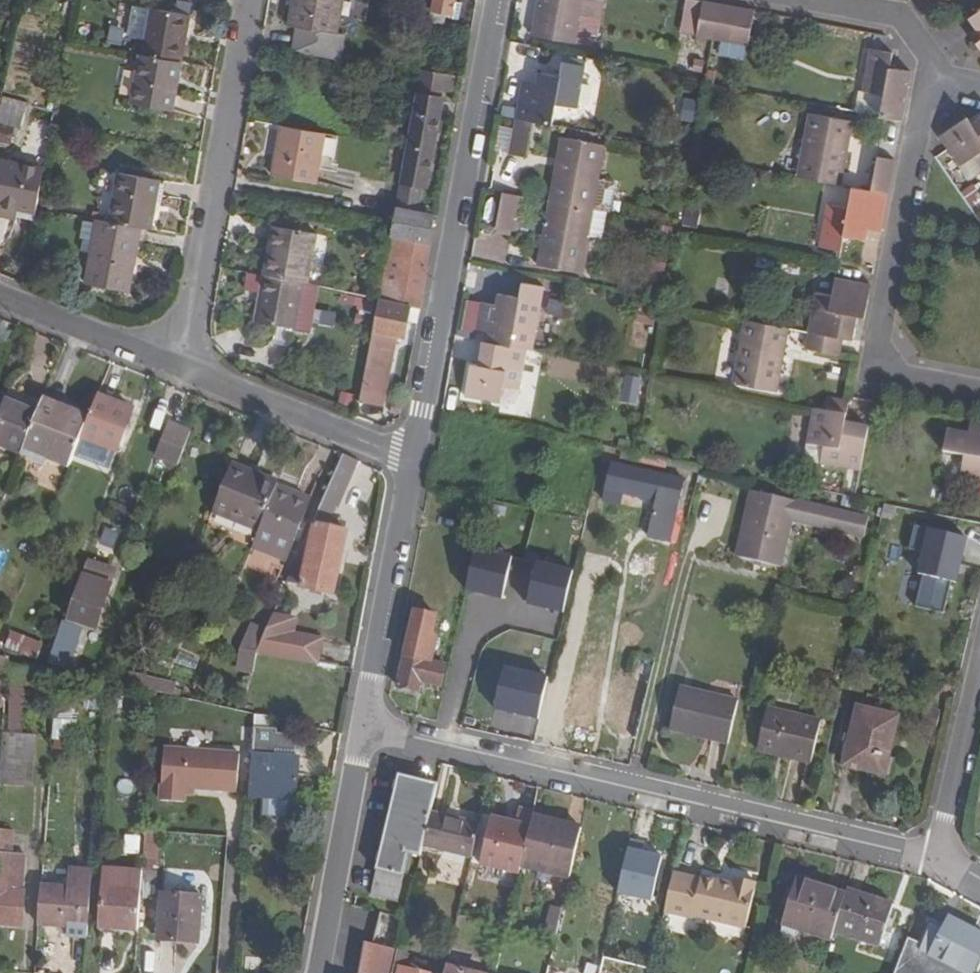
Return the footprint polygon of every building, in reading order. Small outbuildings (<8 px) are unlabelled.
[(294,7),(290,6),(286,25),(294,26),(290,51),(336,60),(341,34),(333,33),(339,0),(295,0),(294,7)] [(454,0),(430,0),(427,20),(442,23),(445,12),(452,13),(454,0)] [(581,19),(585,0),(537,0),(531,35),(576,44),(581,19)] [(581,19),(600,23),(604,0),(585,0),(581,19)] [(717,41),(724,5),(696,0),(686,0),(680,33),(717,41)] [(142,38),(148,7),(130,4),(126,35),(142,38)] [(744,60),(755,11),(724,5),(717,41),(722,42),(720,55),(744,60)] [(139,54),(177,61),(185,14),(148,7),(142,38),(139,54)] [(969,18),(979,35),(979,11),(969,18)] [(874,33),(872,49),(883,52),(886,36),(874,33)] [(884,96),(880,116),(885,117),(902,120),(911,72),(890,68),(893,53),(883,52),(872,49),(871,48),(862,91),(884,96)] [(169,109),(177,61),(139,54),(131,102),(169,109)] [(532,123),(551,126),(556,104),(578,108),(586,67),(564,62),(561,77),(538,73),(536,84),(523,82),(515,119),(532,123)] [(418,83),(440,87),(452,89),(454,77),(420,70),(418,83)] [(439,98),(440,87),(418,83),(416,94),(417,94),(439,98)] [(856,111),(880,116),(884,96),(862,91),(860,91),(856,111)] [(397,205),(416,208),(420,183),(425,184),(440,98),(439,98),(417,94),(397,205)] [(9,141),(11,135),(14,136),(22,103),(0,97),(0,139),(9,141)] [(796,177),(842,185),(854,123),(809,114),(796,177)] [(947,149),(959,166),(975,156),(979,163),(979,116),(971,122),(967,117),(940,136),(947,149)] [(532,123),(515,119),(509,153),(525,156),(532,123)] [(313,182),(322,132),(279,125),(271,174),(313,182)] [(48,138),(23,131),(19,146),(31,149),(25,176),(17,175),(15,186),(0,183),(0,204),(3,204),(14,206),(31,210),(35,190),(38,191),(48,138)] [(548,203),(594,212),(599,183),(606,146),(561,137),(548,203)] [(979,186),(979,163),(975,156),(959,166),(975,189),(979,186)] [(889,194),(895,160),(878,157),(871,191),(889,194)] [(108,221),(137,226),(147,228),(156,179),(116,172),(108,221)] [(616,186),(599,183),(594,212),(606,214),(611,215),(616,186)] [(869,228),(882,231),(889,194),(871,191),(852,187),(848,208),(826,204),(818,245),(840,251),(843,236),(866,240),(869,228)] [(524,198),(502,194),(496,227),(518,231),(524,198)] [(594,212),(548,203),(537,264),(584,273),(592,236),(601,238),(606,214),(594,212)] [(12,218),(14,206),(3,204),(1,215),(12,218)] [(419,306),(425,271),(421,270),(431,211),(416,208),(397,205),(393,204),(390,220),(376,297),(409,304),(419,306)] [(699,206),(687,204),(684,217),(696,220),(699,206)] [(125,290),(137,226),(108,221),(94,219),(94,223),(88,253),(83,283),(125,290)] [(88,253),(94,223),(80,220),(77,238),(80,238),(78,251),(88,253)] [(262,274),(300,282),(304,282),(313,232),(271,225),(262,274)] [(291,327),(300,282),(262,274),(254,320),(291,327)] [(865,317),(872,285),(835,278),(832,294),(816,292),(808,332),(843,338),(853,340),(858,317),(865,317)] [(481,304),(476,339),(481,340),(510,346),(515,326),(535,329),(544,287),(523,283),(519,298),(497,294),(494,306),(481,304)] [(409,304),(376,297),(358,399),(383,403),(396,334),(405,336),(407,319),(409,304)] [(416,321),(419,306),(409,304),(407,319),(416,321)] [(777,392),(790,329),(744,320),(732,383),(777,392)] [(840,354),(843,338),(808,332),(805,348),(840,354)] [(519,389),(527,349),(510,346),(481,340),(477,365),(471,364),(464,396),(499,402),(503,386),(519,389)] [(35,409),(20,403),(24,394),(4,386),(0,395),(0,445),(18,452),(20,447),(35,409)] [(95,442),(113,450),(129,408),(95,394),(86,416),(78,435),(95,442)] [(78,435),(86,416),(39,398),(35,409),(20,447),(67,465),(78,435)] [(860,472),(868,426),(846,422),(847,416),(812,409),(806,443),(824,447),(820,464),(860,472)] [(979,480),(979,421),(971,419),(968,434),(948,430),(944,452),(965,456),(961,476),(979,480)] [(174,464),(188,430),(166,422),(152,455),(174,464)] [(113,450),(95,442),(93,448),(114,457),(117,451),(113,450)] [(338,508),(357,464),(341,457),(320,504),(338,508)] [(256,528),(275,480),(230,462),(211,511),(256,528)] [(611,464),(606,488),(656,500),(653,513),(648,537),(669,543),(682,481),(611,464)] [(275,480),(256,528),(242,564),(268,575),(274,563),(282,566),(308,500),(293,493),(299,478),(280,469),(275,480)] [(603,501),(653,513),(656,500),(606,488),(603,501)] [(795,501),(752,491),(737,556),(779,566),(790,520),(864,537),(868,518),(795,501)] [(338,508),(320,504),(312,523),(330,527),(338,508)] [(897,507),(885,504),(880,524),(892,527),(897,507)] [(330,527),(312,523),(298,587),(333,594),(346,531),(341,530),(330,527)] [(915,607),(943,614),(950,582),(954,565),(959,566),(965,538),(914,527),(909,550),(923,553),(918,575),(922,575),(915,607)] [(298,585),(307,540),(303,539),(284,582),(298,585)] [(502,599),(512,557),(477,548),(466,591),(502,599)] [(85,560),(68,617),(94,625),(111,568),(85,560)] [(538,561),(527,603),(563,611),(573,570),(538,561)] [(955,583),(959,566),(954,565),(950,582),(955,583)] [(857,589),(852,577),(838,584),(842,596),(857,589)] [(416,610),(405,655),(397,686),(418,690),(421,681),(443,686),(448,664),(435,661),(440,638),(433,636),(438,616),(416,610)] [(255,650),(318,662),(322,637),(292,631),(294,617),(271,612),(263,630),(255,650)] [(60,622),(50,655),(59,658),(69,625),(60,622)] [(255,650),(263,630),(251,625),(242,648),(255,650)] [(40,643),(11,631),(5,645),(35,657),(40,643)] [(43,723),(48,668),(9,667),(4,730),(1,730),(0,745),(0,784),(28,786),(33,735),(46,736),(43,723)] [(504,667),(495,708),(538,718),(548,677),(504,667)] [(738,701),(680,687),(669,727),(727,742),(738,701)] [(70,706),(55,704),(53,738),(68,738),(70,706)] [(820,720),(767,708),(759,743),(788,749),(786,756),(810,762),(820,720)] [(897,717),(859,709),(845,764),(880,773),(884,757),(887,758),(897,717)] [(266,732),(269,720),(257,716),(253,727),(266,732)] [(246,806),(262,807),(261,823),(292,825),(293,810),(295,810),(299,757),(294,757),(296,735),(277,734),(277,729),(268,728),(267,733),(252,732),(246,806)] [(788,749),(759,743),(757,749),(786,756),(788,749)] [(183,800),(184,792),(184,785),(194,786),(235,791),(238,754),(163,746),(160,799),(183,800)] [(408,853),(421,854),(424,844),(431,812),(438,785),(401,776),(373,895),(396,900),(408,853)] [(522,866),(533,816),(534,812),(519,809),(516,823),(492,818),(481,866),(520,874),(522,866)] [(480,823),(431,812),(424,844),(472,856),(480,823)] [(533,816),(522,866),(569,878),(580,836),(551,829),(553,821),(533,816)] [(580,836),(581,827),(553,821),(551,829),(580,836)] [(20,924),(25,853),(10,852),(12,829),(0,828),(0,923),(20,924)] [(142,869),(140,893),(154,894),(159,839),(144,838),(142,869)] [(618,893),(664,904),(676,856),(630,845),(618,893)] [(103,866),(102,885),(99,926),(137,928),(140,893),(142,869),(122,868),(103,866)] [(86,936),(92,870),(69,869),(68,886),(40,884),(37,923),(68,926),(68,935),(86,936)] [(700,880),(674,874),(665,912),(692,919),(693,916),(746,928),(756,883),(734,878),(733,884),(732,889),(720,887),(721,882),(701,877),(700,880)] [(784,923),(832,939),(835,930),(846,895),(798,880),(784,923)] [(846,895),(835,930),(878,944),(892,904),(847,889),(846,895)] [(186,941),(190,895),(160,892),(156,939),(186,941)] [(198,927),(198,911),(200,895),(190,895),(186,941),(197,942),(198,927)] [(559,922),(562,909),(553,907),(550,921),(559,922)] [(380,940),(399,942),(402,917),(383,915),(380,940)] [(952,919),(933,955),(968,972),(971,972),(979,955),(979,934),(952,919)] [(559,922),(550,921),(546,936),(555,938),(559,922)] [(446,972),(496,972),(501,953),(453,941),(446,972)] [(395,961),(398,950),(367,943),(360,972),(393,972),(395,961)] [(398,950),(395,961),(406,964),(409,953),(398,950)] [(611,959),(603,957),(600,968),(609,970),(611,959)] [(410,965),(440,972),(444,972),(444,971),(411,962),(410,965)] [(410,965),(410,968),(401,966),(400,972),(440,972),(410,965)]
